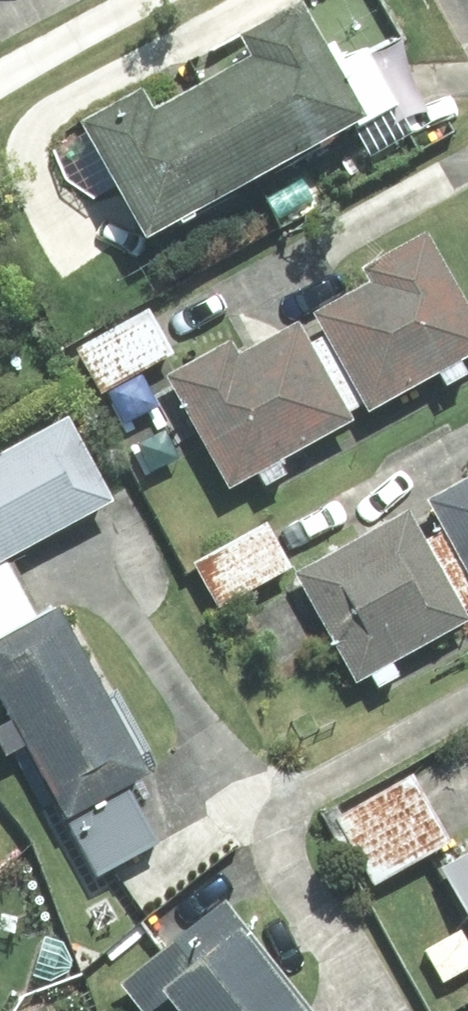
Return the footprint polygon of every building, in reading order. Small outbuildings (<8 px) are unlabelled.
[(187,93),(139,119),(127,96),(64,130),(126,248),(349,131),(286,12),(175,71),(187,93)] [(360,284),(233,356),(228,346),(156,387),(219,497),(245,483),(254,499),(280,484),(271,468),(422,382),(430,397),(460,380),(452,365),(467,355),(467,333),(414,240),(354,274),(360,284)] [(145,315),(69,355),(93,401),(169,361),(145,315)] [(9,560),(104,508),(57,422),(0,454),(0,565),(9,560)] [(458,632),(452,620),(467,612),(467,481),(417,508),(433,537),(414,547),(402,524),(289,583),(345,691),(363,682),(370,695),(390,684),(384,671),(458,632)] [(285,569),(256,524),(182,574),(211,618),(285,569)] [(0,726),(0,765),(20,754),(87,886),(153,852),(122,790),(138,781),(53,614),(40,620),(9,560),(0,565),(0,715),(4,724),(0,726)] [(445,845),(406,780),(331,824),(370,890),(445,845)] [(434,870),(458,917),(412,941),(441,996),(467,982),(467,852),(434,870)] [(225,909),(116,994),(130,1010),(304,1010),(225,909)]
